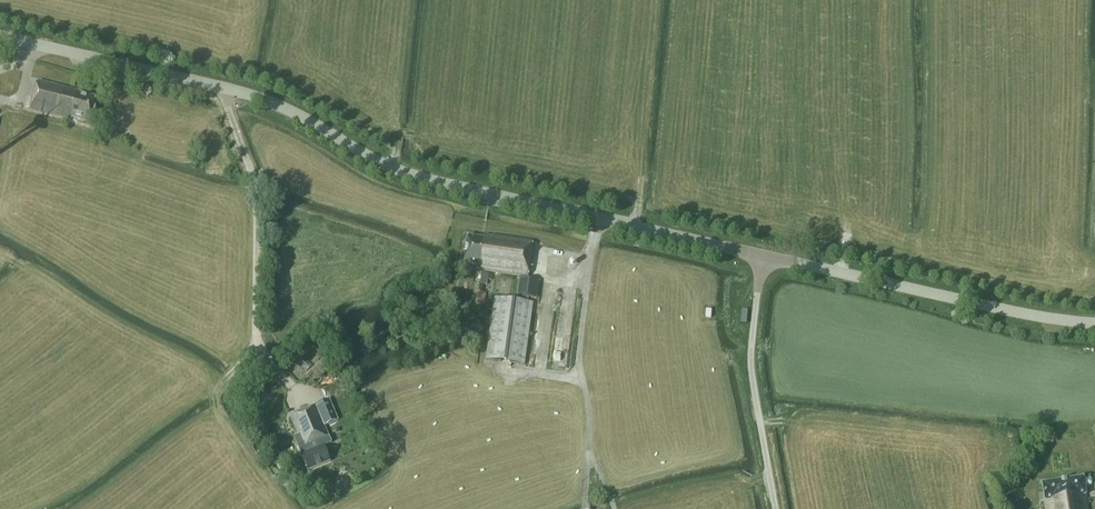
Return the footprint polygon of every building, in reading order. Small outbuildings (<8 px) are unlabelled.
[(29,109),(72,120),(72,118),(93,124),(100,98),(79,92),(79,91),(39,80),(38,83),(36,82),(29,109)] [(521,276),(518,295),(520,296),(520,301),(495,298),(487,360),(524,365),(532,303),(528,302),(528,297),(536,298),(539,281),(528,280),(533,242),(492,236),(492,237),(484,236),(484,239),(467,236),(464,264),(476,266),(476,269),(483,270),(483,271),(521,276)] [(492,275),(489,274),(481,273),(480,283),(487,284),(488,279),(492,280),(492,275)] [(479,291),(478,301),(485,302),(486,291),(479,291)] [(321,441),(328,438),(328,437),(330,437),(325,426),(339,421),(331,403),(292,419),(304,448),(311,445),(313,449),(301,454),(308,471),(331,462),(324,444),(323,445),(321,441)] [(280,469),(281,468),(286,465),(279,456),(274,459),(273,460),(280,469)] [(1083,479),(1083,477),(1042,484),(1042,485),(1043,491),(1044,499),(1046,508),(1088,508),(1084,488),(1091,487),(1092,486),(1091,479),(1090,478),(1083,479)]
